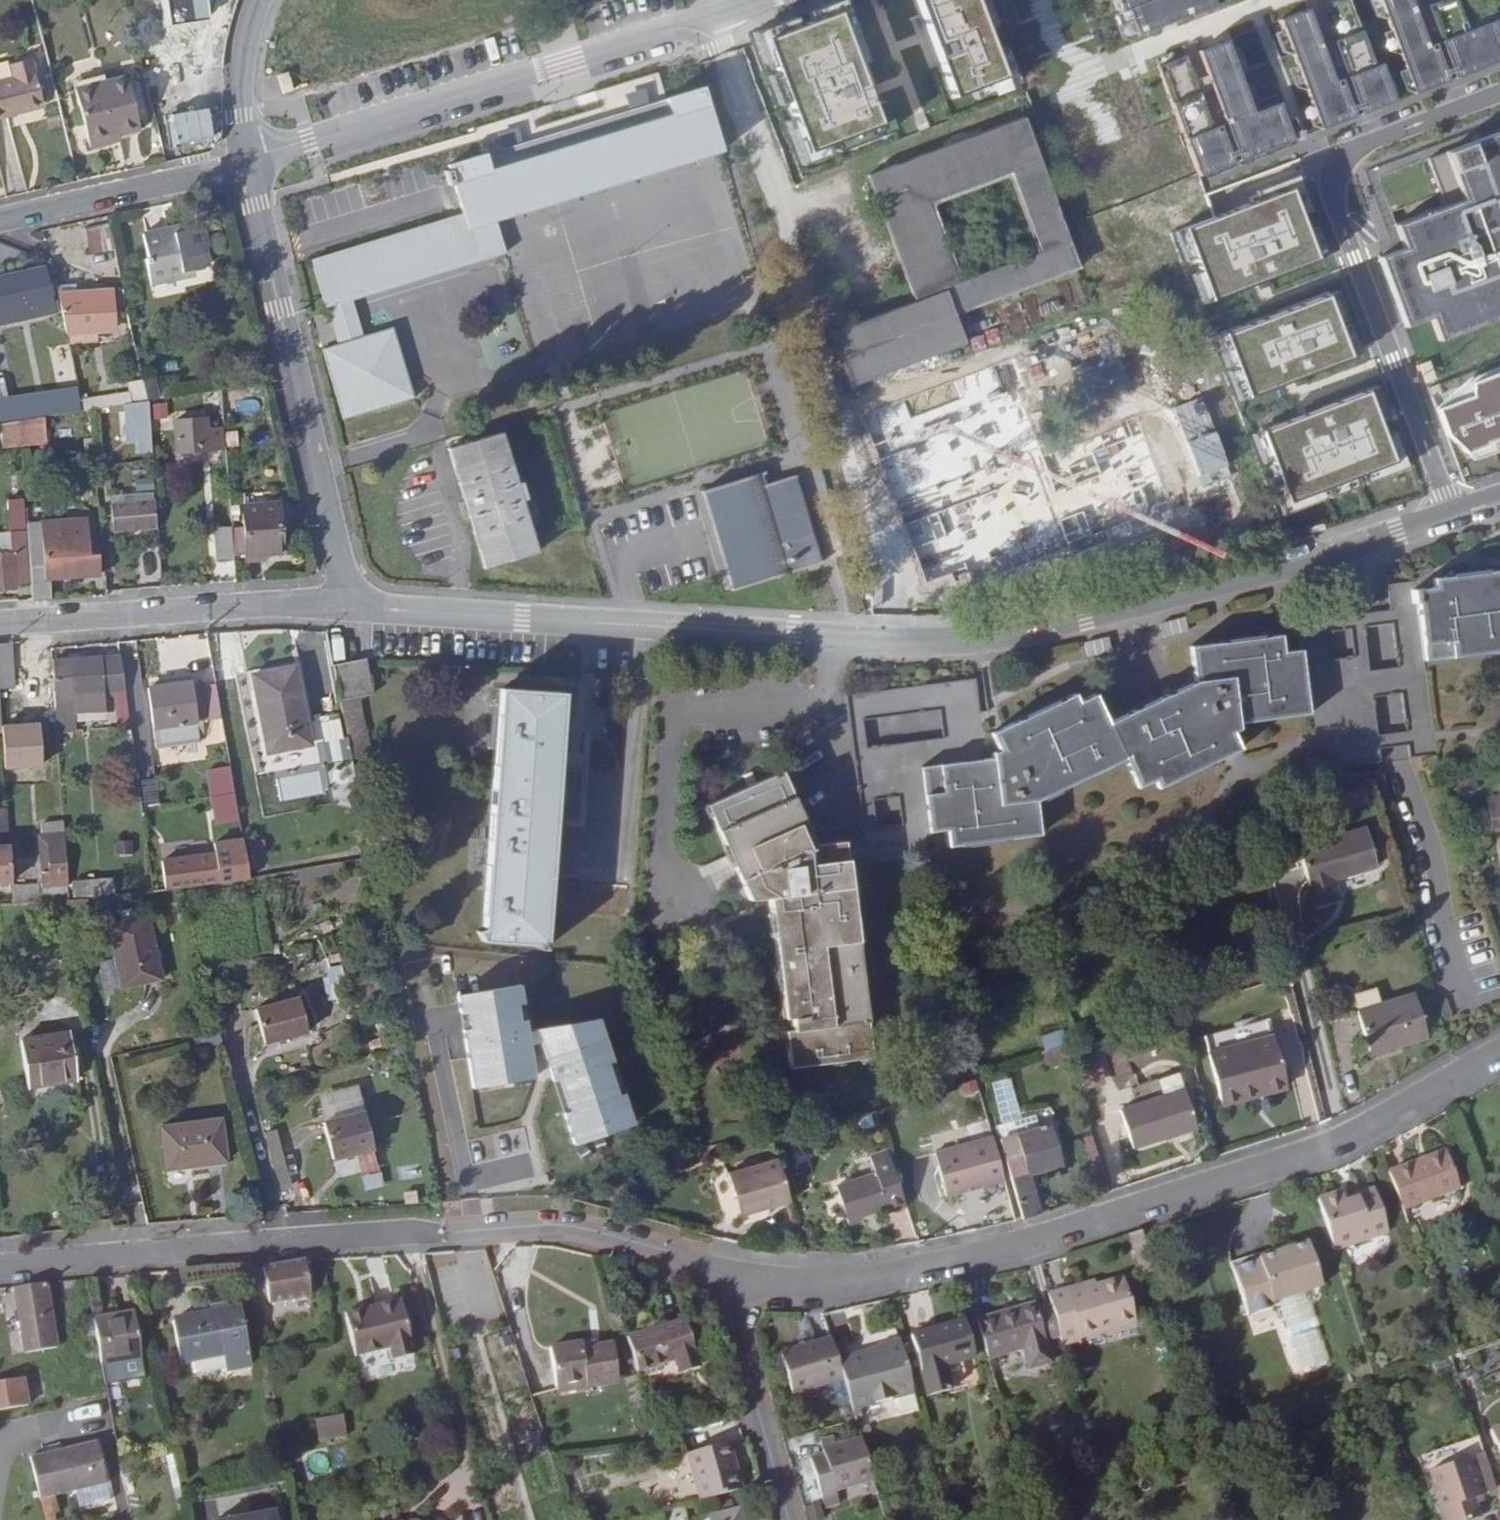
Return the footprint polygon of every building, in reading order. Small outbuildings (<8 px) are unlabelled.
[(944,102),(1007,78),(976,0),(905,0),(944,102)] [(1132,35),(1210,5),(1209,0),(1119,0),(1132,35)] [(1317,7),(1359,116),(1393,103),(1379,66),(1372,69),(1346,0),(1335,0),(1317,7)] [(1415,94),(1449,81),(1435,45),(1428,47),(1410,0),(1378,0),(1415,94)] [(1454,78),(1499,60),(1499,38),(1493,21),(1467,31),(1455,0),(1424,0),(1454,78)] [(1306,11),(1279,22),(1321,131),(1355,118),(1341,81),(1334,84),(1306,11)] [(827,18),(764,42),(807,153),(870,129),(827,18)] [(1224,41),(1197,52),(1239,160),(1293,139),(1279,103),(1252,113),(1224,41)] [(1182,57),(1154,67),(1196,176),(1231,163),(1217,126),(1210,129),(1182,57)] [(35,73),(32,59),(10,64),(13,77),(0,81),(0,118),(16,114),(15,110),(43,103),(35,73)] [(288,71),(276,75),(282,95),(294,90),(288,71)] [(140,129),(126,76),(75,89),(90,146),(111,141),(110,136),(140,129)] [(322,349),(350,443),(420,423),(392,328),(362,337),(351,301),(505,253),(494,218),(721,150),(702,87),(447,166),(462,215),(311,261),(325,308),(328,307),(339,344),(322,349)] [(15,110),(16,114),(44,106),(43,103),(15,110)] [(1080,269),(1024,118),(868,176),(915,303),(831,334),(852,391),(967,349),(954,315),(1080,269)] [(1378,254),(1403,325),(1427,316),(1436,339),(1499,317),(1499,300),(1496,290),(1499,289),(1499,129),(1425,157),(1442,205),(1394,222),(1402,245),(1378,254)] [(1291,187),(1183,228),(1209,297),(1318,256),(1291,187)] [(110,227),(85,232),(90,255),(114,250),(110,227)] [(183,236),(182,230),(174,232),(173,227),(142,234),(147,259),(145,259),(151,284),(179,278),(182,277),(181,272),(191,270),(183,236)] [(183,236),(191,270),(181,272),(182,277),(179,278),(179,279),(197,274),(191,254),(194,253),(190,234),(183,236)] [(0,272),(0,279),(31,272),(30,265),(0,272)] [(11,311),(13,320),(54,311),(44,269),(31,272),(0,279),(0,313),(11,311)] [(57,293),(76,292),(75,284),(55,284),(57,293)] [(118,312),(127,311),(122,289),(116,290),(118,312)] [(76,292),(57,293),(66,333),(113,330),(111,290),(76,292)] [(1329,291),(1220,332),(1246,401),(1355,360),(1329,291)] [(1434,408),(1445,435),(1475,460),(1499,451),(1499,364),(1474,373),(1434,408)] [(81,400),(83,410),(127,404),(148,400),(143,380),(127,383),(129,392),(81,400)] [(1368,395),(1259,436),(1285,505),(1394,464),(1368,395)] [(152,453),(148,400),(127,404),(131,454),(152,453)] [(20,419),(45,416),(43,406),(28,408),(28,406),(11,409),(12,421),(20,419)] [(21,446),(46,443),(44,416),(20,419),(21,446)] [(223,448),(221,428),(208,429),(207,418),(174,421),(176,451),(223,448)] [(20,419),(12,421),(0,423),(0,426),(2,447),(21,446),(20,419)] [(501,432),(446,448),(483,568),(537,552),(521,501),(524,499),(520,483),(516,484),(501,432)] [(760,473),(699,492),(728,592),(819,565),(794,477),(763,486),(760,473)] [(115,503),(153,501),(152,492),(115,495),(115,503)] [(22,498),(6,499),(9,533),(10,552),(0,553),(0,587),(28,585),(22,498)] [(113,530),(155,527),(153,501),(115,503),(111,504),(113,530)] [(244,505),(256,559),(262,559),(261,554),(280,553),(276,503),(242,505),(244,505)] [(231,529),(233,555),(246,554),(246,560),(256,560),(256,559),(244,505),(242,505),(244,528),(231,529)] [(50,579),(100,575),(99,554),(89,554),(87,518),(26,523),(32,601),(52,600),(50,579)] [(231,526),(213,527),(216,562),(234,561),(233,555),(231,529),(231,526)] [(0,534),(0,553),(10,552),(9,533),(0,534)] [(1389,584),(1411,757),(1439,753),(1426,659),(1499,649),(1499,568),(1432,578),(1434,595),(1417,597),(1416,580),(1389,584)] [(983,736),(944,740),(853,752),(860,805),(899,799),(925,795),(929,824),(903,827),(902,828),(864,832),(868,859),(934,850),(930,832),(949,829),(952,847),(1042,836),(1036,800),(1124,759),(1138,787),(1155,779),(1159,788),(1241,748),(1233,732),(1240,728),(1239,723),(1311,713),(1309,705),(1374,696),(1370,670),(1305,679),(1301,651),(1284,654),(1281,634),(1190,646),(1194,681),(1108,722),(1093,693),(1077,701),(1073,694),(991,733),(1000,751),(993,754),(993,760),(985,761),(983,736)] [(11,643),(0,644),(0,688),(14,686),(11,643)] [(52,676),(51,651),(50,651),(34,652),(35,677),(52,676)] [(125,692),(120,654),(52,660),(55,715),(57,715),(58,714),(74,713),(72,696),(103,694),(125,692)] [(366,655),(332,662),(339,699),(361,695),(374,693),(366,655)] [(298,745),(297,739),(307,737),(290,657),(276,661),(278,671),(254,676),(268,751),(298,745)] [(192,684),(191,680),(146,687),(156,750),(200,743),(199,733),(197,720),(208,719),(202,683),(192,684)] [(868,705),(865,695),(845,697),(849,725),(940,712),(979,706),(976,680),(908,689),(894,694),(868,705)] [(535,946),(546,947),(554,816),(580,818),(583,768),(558,766),(558,751),(567,753),(570,710),(561,708),(562,692),(500,688),(500,705),(492,704),(490,749),(496,749),(484,924),(476,928),(481,938),(536,941),(535,946)] [(908,689),(865,695),(868,705),(894,694),(908,689)] [(104,710),(103,694),(72,696),(74,713),(104,710)] [(361,695),(339,699),(347,735),(351,758),(374,753),(361,695)] [(1380,734),(1374,696),(1309,705),(1311,713),(1315,743),(1380,734)] [(979,706),(940,712),(944,740),(983,736),(979,706)] [(107,721),(106,712),(79,713),(79,723),(107,721)] [(323,719),(331,761),(349,758),(341,715),(323,719)] [(228,756),(203,760),(208,797),(235,793),(228,756)] [(875,1060),(849,862),(846,843),(816,847),(801,814),(783,773),(706,807),(750,903),(771,899),(793,1070),(875,1060)] [(143,781),(147,804),(161,801),(156,779),(143,781)] [(1365,787),(1351,793),(1353,805),(1368,800),(1365,787)] [(235,793),(208,797),(213,826),(240,823),(235,793)] [(925,795),(899,799),(903,827),(929,824),(925,795)] [(1499,834),(1499,805),(1491,806),(1499,834)] [(1493,836),(1499,834),(1491,806),(1487,808),(1493,836)] [(68,899),(63,822),(41,823),(41,833),(44,871),(40,872),(40,874),(37,874),(38,884),(12,886),(13,904),(57,900),(68,899)] [(1376,865),(1365,828),(1297,847),(1314,904),(1338,898),(1332,878),(1376,865)] [(213,844),(214,854),(219,883),(250,878),(243,840),(213,844)] [(0,846),(0,883),(10,882),(8,845),(0,846)] [(162,862),(166,890),(219,883),(214,854),(162,862)] [(114,893),(112,878),(72,882),(73,897),(114,893)] [(163,979),(148,915),(106,924),(120,989),(163,979)] [(350,997),(347,963),(325,965),(329,999),(350,997)] [(530,982),(458,994),(473,1089),(544,1074),(530,982)] [(1359,1011),(1371,1056),(1429,1039),(1416,995),(1359,1011)] [(307,1029),(298,996),(255,1007),(264,1043),(308,1031),(307,1029)] [(645,1120),(608,1016),(542,1028),(579,1145),(645,1120)] [(1050,1065),(1072,1059),(1064,1029),(1041,1035),(1050,1065)] [(78,1080),(69,1030),(21,1039),(29,1088),(78,1080)] [(1209,1057),(1220,1096),(1261,1085),(1263,1091),(1287,1085),(1275,1039),(1209,1057)] [(1087,1088),(1107,1084),(1101,1052),(1081,1056),(1087,1088)] [(1261,1085),(1220,1096),(1221,1102),(1263,1091),(1261,1085)] [(1187,1088),(1122,1106),(1132,1145),(1198,1127),(1187,1088)] [(374,1149),(364,1110),(323,1121),(332,1160),(374,1149)] [(226,1161),(220,1118),(160,1125),(166,1169),(226,1161)] [(1024,1219),(1040,1214),(1028,1172),(1063,1162),(1053,1123),(1002,1139),(1023,1217),(1024,1219)] [(1005,1178),(994,1135),(934,1151),(945,1194),(968,1188),(967,1183),(973,1181),(975,1186),(1005,1178)] [(906,1205),(890,1150),(870,1155),(875,1171),(835,1184),(846,1223),(857,1219),(856,1214),(885,1207),(886,1211),(906,1205)] [(1445,1152),(1416,1163),(1417,1167),(1446,1155),(1445,1152)] [(365,1189),(381,1187),(378,1154),(361,1156),(365,1189)] [(1416,1163),(1387,1174),(1401,1211),(1459,1188),(1446,1155),(1417,1167),(1416,1163)] [(790,1199),(778,1157),(728,1171),(734,1192),(737,1191),(743,1212),(790,1199)] [(1337,1193),(1316,1201),(1332,1252),(1385,1231),(1369,1190),(1339,1201),(1337,1193)] [(1245,1311),(1271,1303),(1321,1287),(1307,1244),(1258,1259),(1259,1261),(1232,1270),(1245,1311)] [(311,1295),(305,1260),(263,1268),(268,1303),(311,1295)] [(1064,1287),(1047,1293),(1050,1306),(1059,1337),(1061,1342),(1078,1337),(1133,1320),(1121,1277),(1066,1294),(1064,1287)] [(54,1347),(49,1318),(51,1317),(45,1283),(18,1287),(22,1310),(17,1311),(24,1352),(54,1347)] [(22,1310),(18,1287),(13,1288),(17,1311),(22,1310)] [(414,1355),(400,1299),(364,1309),(365,1313),(345,1318),(354,1356),(388,1348),(391,1360),(414,1355)] [(250,1364),(239,1306),(172,1319),(179,1362),(193,1359),(224,1354),(226,1368),(227,1369),(250,1364)] [(1032,1306),(1006,1313),(1007,1319),(1034,1311),(1032,1306)] [(1050,1306),(1034,1311),(1043,1342),(1059,1337),(1050,1306)] [(345,1318),(365,1313),(364,1309),(344,1314),(345,1318)] [(1006,1313),(975,1322),(985,1359),(1020,1348),(1025,1370),(1048,1363),(1043,1342),(1034,1311),(1007,1319),(1006,1313)] [(141,1357),(134,1312),(93,1319),(101,1363),(141,1357)] [(908,1334),(925,1396),(947,1389),(941,1366),(973,1357),(962,1319),(908,1334)] [(686,1327),(630,1344),(639,1377),(676,1366),(679,1373),(699,1367),(686,1327)] [(600,1335),(587,1337),(589,1345),(601,1342),(600,1335)] [(587,1337),(582,1339),(592,1375),(594,1379),(610,1376),(626,1372),(619,1339),(601,1342),(589,1345),(587,1337)] [(1080,1345),(1078,1337),(1061,1342),(1063,1350),(1080,1345)] [(592,1375),(582,1339),(554,1346),(563,1382),(592,1375)] [(832,1346),(831,1339),(780,1355),(792,1395),(842,1379),(838,1364),(832,1346)] [(912,1395),(899,1346),(858,1358),(838,1364),(842,1379),(852,1412),(858,1410),(891,1401),(912,1395)] [(226,1368),(224,1354),(193,1359),(196,1374),(226,1368)] [(700,1372),(699,1367),(679,1373),(680,1379),(700,1372)] [(592,1375),(563,1382),(564,1389),(595,1383),(594,1379),(592,1375)] [(27,1405),(23,1378),(15,1379),(21,1406),(27,1405)] [(15,1379),(0,1382),(0,1410),(21,1406),(15,1379)] [(912,1395),(891,1401),(894,1412),(901,1416),(916,1411),(912,1395)] [(346,1435),(342,1415),(314,1420),(318,1440),(346,1435)] [(871,1479),(859,1438),(821,1450),(822,1454),(809,1459),(821,1499),(834,1495),(832,1491),(871,1479)] [(106,1483),(96,1440),(28,1457),(43,1515),(53,1513),(57,1512),(53,1495),(74,1491),(106,1483)] [(687,1452),(699,1497),(741,1486),(728,1441),(687,1452)] [(1496,1491),(1484,1458),(1427,1477),(1442,1519),(1478,1519),(1472,1503),(1483,1500),(1482,1497),(1496,1491)] [(1203,1481),(1210,1478),(1205,1461),(1198,1463),(1203,1481)] [(110,1500),(106,1483),(74,1491),(78,1508),(110,1500)] [(824,1506),(809,1505),(808,1519),(823,1519),(824,1506)] [(279,1510),(216,1518),(216,1519),(280,1519),(279,1510)] [(735,1510),(710,1517),(711,1519),(738,1519),(735,1510)]
